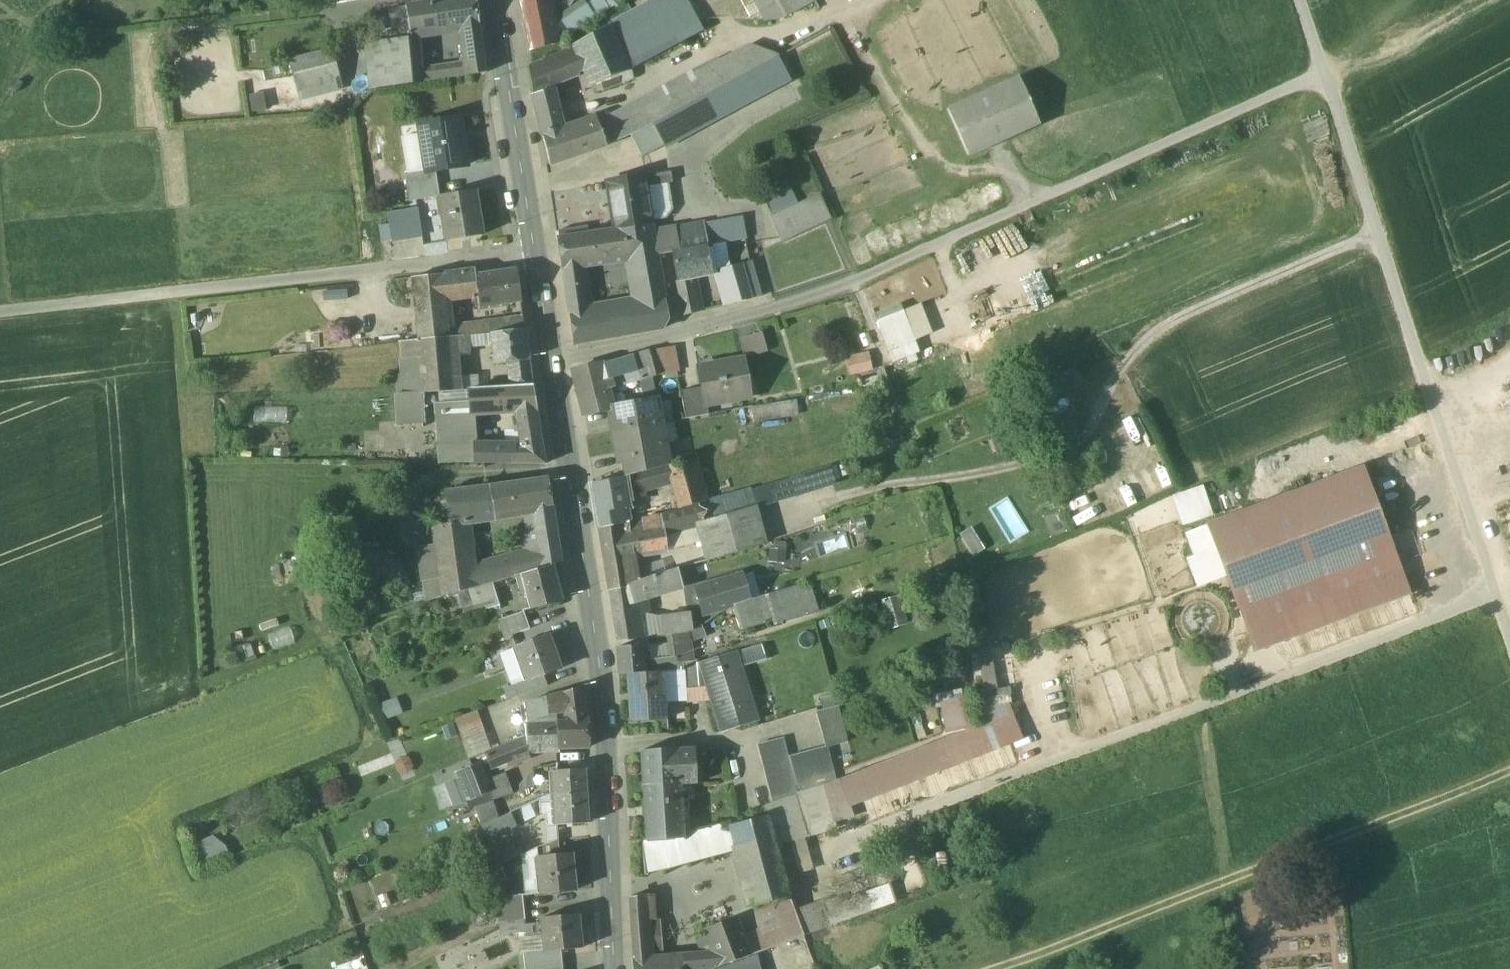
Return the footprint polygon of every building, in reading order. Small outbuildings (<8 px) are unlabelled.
[(431,2),(435,30),(461,26),(479,23),(476,0),(447,0),(431,2)] [(523,22),(522,22),(523,27),(524,27),(529,51),(563,40),(560,24),(554,0),(519,0),(523,22)] [(560,24),(563,40),(611,10),(623,3),(620,0),(599,0),(560,24)] [(611,28),(629,69),(631,74),(703,33),(686,0),(663,0),(611,28)] [(766,18),(783,15),(811,0),(757,0),(766,18)] [(431,2),(405,6),(407,15),(408,24),(404,25),(406,34),(435,30),(431,2)] [(479,23),(461,26),(467,63),(469,75),(486,72),(479,23)] [(610,26),(573,45),(574,47),(585,70),(594,82),(609,76),(629,69),(611,28),(610,26)] [(413,38),(369,44),(375,88),(418,83),(417,70),(413,38)] [(574,47),(528,67),(532,92),(548,86),(585,70),(574,47)] [(686,106),(777,57),(756,47),(631,114),(637,132),(654,123),(686,106)] [(332,48),(289,59),(300,101),(344,90),(332,48)] [(777,57),(686,106),(696,125),(697,125),(698,127),(788,79),(789,81),(790,80),(777,57)] [(467,63),(417,70),(418,83),(469,75),(467,63)] [(1019,78),(948,110),(968,156),(1040,124),(1019,78)] [(560,131),(548,86),(532,92),(543,137),(560,131)] [(686,106),(654,123),(664,146),(665,148),(666,147),(665,145),(698,127),(697,125),(696,125),(686,106)] [(631,114),(598,122),(606,144),(631,135),(637,132),(631,114)] [(458,117),(419,124),(427,169),(427,171),(435,170),(466,165),(458,117)] [(560,131),(543,137),(551,165),(606,144),(598,122),(597,119),(560,131)] [(654,123),(637,132),(631,135),(642,157),(664,146),(654,123)] [(427,169),(405,173),(409,201),(439,197),(435,170),(427,171),(427,169)] [(671,171),(644,176),(651,221),(665,218),(671,209),(667,183),(673,183),(671,171)] [(644,176),(607,181),(615,230),(626,228),(650,225),(651,225),(652,225),(651,221),(644,176)] [(790,188),(765,200),(772,215),(798,204),(790,188)] [(475,191),(439,197),(447,241),(483,236),(475,191)] [(798,204),(772,215),(782,239),(783,239),(828,218),(818,195),(798,204)] [(389,215),(393,241),(422,237),(418,210),(389,215)] [(742,218),(702,225),(706,243),(707,242),(708,246),(746,239),(746,238),(742,218)] [(650,225),(626,228),(632,256),(641,303),(666,299),(651,225),(650,225)] [(702,225),(673,230),(673,231),(669,231),(672,249),(706,243),(702,225)] [(587,226),(558,231),(560,239),(588,234),(587,226)] [(560,239),(558,239),(563,267),(581,264),(632,256),(626,228),(615,230),(588,234),(560,239)] [(672,249),(677,282),(692,279),(713,275),(708,246),(707,242),(706,243),(672,249)] [(751,261),(740,264),(751,299),(762,297),(751,261)] [(581,264),(563,267),(569,316),(588,312),(581,264)] [(740,264),(722,269),(732,304),(751,299),(740,264)] [(474,279),(472,279),(475,295),(478,308),(521,301),(516,269),(474,279)] [(474,272),(442,276),(445,299),(475,295),(472,279),(474,279),(474,272)] [(442,276),(411,279),(417,341),(450,338),(445,299),(442,276)] [(692,279),(677,282),(684,316),(698,312),(692,279)] [(641,303),(634,305),(637,334),(647,332),(664,328),(669,320),(667,299),(641,303)] [(935,331),(921,299),(874,319),(889,352),(913,342),(935,331)] [(588,312),(569,316),(573,345),(637,334),(634,305),(588,312)] [(523,317),(506,319),(508,332),(525,330),(523,317)] [(508,332),(490,333),(495,365),(507,363),(530,361),(525,330),(508,332)] [(760,333),(741,338),(747,358),(766,352),(760,333)] [(450,338),(417,341),(419,360),(451,357),(467,355),(466,336),(450,338)] [(417,341),(401,342),(403,361),(419,360),(417,341)] [(913,342),(889,352),(894,363),(917,353),(913,342)] [(676,346),(649,351),(656,376),(680,372),(676,346)] [(648,351),(633,356),(637,371),(640,381),(652,377),(656,376),(649,351),(648,351)] [(602,363),(574,369),(585,416),(610,410),(610,409),(612,408),(608,390),(614,388),(612,379),(637,371),(633,356),(603,364),(602,363)] [(451,357),(419,360),(420,375),(422,393),(454,390),(453,377),(451,357)] [(419,360),(403,361),(405,377),(420,375),(419,360)] [(743,360),(699,367),(703,387),(705,403),(707,403),(749,396),(749,393),(744,394),(739,362),(744,362),(743,360)] [(530,361),(507,363),(511,386),(532,385),(533,385),(530,361)] [(405,377),(396,378),(397,396),(405,395),(422,393),(420,375),(405,377)] [(652,377),(640,381),(642,389),(654,386),(652,377)] [(511,386),(467,388),(471,412),(471,413),(473,413),(517,411),(536,410),(532,385),(511,386)] [(654,386),(642,389),(645,398),(656,395),(654,386)] [(703,387),(681,391),(686,419),(709,415),(707,403),(705,403),(703,387)] [(422,393),(405,395),(406,409),(423,407),(422,393)] [(612,408),(610,409),(610,410),(614,432),(658,424),(662,423),(657,400),(612,408)] [(545,463),(536,410),(517,411),(521,446),(512,448),(512,449),(477,448),(478,463),(545,463)] [(471,412),(435,415),(437,436),(475,433),(473,413),(471,413),(471,412)] [(658,424),(614,432),(621,465),(668,455),(666,443),(661,440),(658,424)] [(475,433),(437,436),(440,462),(478,463),(477,448),(475,433)] [(668,455),(621,465),(624,478),(624,477),(670,465),(668,455)] [(694,458),(671,465),(675,479),(683,505),(707,499),(694,458)] [(670,465),(624,477),(627,493),(675,479),(671,465),(670,465)] [(1363,468),(1186,533),(1204,581),(1225,573),(1252,645),(1329,616),(1329,617),(1407,588),(1363,468)] [(624,478),(593,483),(599,525),(623,522),(621,508),(629,507),(627,493),(624,477),(624,478)] [(791,478),(749,490),(754,507),(755,506),(796,495),(791,478)] [(548,479),(489,487),(493,516),(533,509),(536,527),(555,523),(548,479)] [(1176,490),(1183,523),(1215,517),(1208,484),(1176,490)] [(489,487),(449,493),(449,494),(454,524),(469,522),(469,520),(493,516),(489,487)] [(749,490),(727,496),(732,513),(754,507),(749,490)] [(449,494),(433,496),(438,526),(454,524),(449,494)] [(727,496),(700,503),(704,522),(732,513),(727,496)] [(700,503),(641,519),(642,521),(600,529),(600,530),(635,524),(639,553),(667,548),(666,533),(697,524),(704,522),(700,503)] [(704,522),(697,524),(707,561),(742,551),(766,543),(755,506),(754,507),(704,522)] [(438,526),(432,527),(439,583),(441,597),(470,589),(478,586),(475,568),(469,522),(454,524),(438,526)] [(536,527),(522,530),(527,553),(531,571),(553,565),(561,562),(555,523),(536,527)] [(635,524),(600,530),(604,559),(630,555),(634,554),(639,553),(635,524)] [(960,533),(974,555),(987,546),(974,525),(960,533)] [(527,553),(475,568),(478,586),(492,582),(521,574),(531,571),(527,553)] [(630,555),(604,559),(607,575),(626,572),(637,570),(635,560),(631,561),(630,555)] [(531,571),(521,574),(529,609),(562,600),(553,565),(531,571)] [(678,567),(628,581),(629,587),(630,588),(642,586),(642,589),(681,577),(678,567)] [(626,572),(607,575),(609,590),(629,587),(628,581),(626,572)] [(742,575),(696,589),(704,614),(732,605),(749,600),(742,575)] [(749,600),(732,605),(740,631),(772,621),(773,626),(821,612),(811,581),(749,600)] [(478,586),(470,589),(477,612),(499,605),(492,582),(478,586)] [(439,583),(428,585),(430,600),(441,597),(439,583)] [(642,586),(630,588),(629,587),(609,590),(617,642),(643,638),(639,615),(646,614),(642,589),(642,586)] [(910,622),(902,594),(872,603),(880,630),(910,622)] [(524,612),(499,620),(505,637),(530,629),(524,612)] [(691,613),(660,618),(663,634),(692,630),(691,613)] [(688,632),(671,635),(675,657),(676,664),(684,662),(692,661),(688,632)] [(548,635),(516,647),(528,680),(528,681),(544,675),(560,669),(548,635)] [(762,642),(747,647),(751,660),(766,655),(762,642)] [(643,644),(617,647),(619,675),(628,674),(646,673),(644,661),(643,644)] [(516,647),(502,653),(513,685),(528,680),(516,647)] [(747,647),(734,651),(739,664),(751,660),(747,647)] [(734,651),(701,662),(723,731),(757,720),(739,664),(734,651)] [(675,657),(644,661),(646,673),(663,671),(677,669),(676,664),(675,657)] [(698,659),(692,661),(684,662),(684,669),(686,690),(699,689),(698,659)] [(684,669),(663,671),(665,703),(686,702),(686,690),(684,669)] [(646,673),(628,674),(631,723),(666,721),(665,703),(663,671),(646,673)] [(513,685),(503,689),(507,700),(548,686),(544,675),(528,681),(528,680),(513,685)] [(580,687),(544,697),(548,711),(569,709),(570,721),(588,720),(584,687),(580,687)] [(399,696),(382,703),(387,717),(404,710),(399,696)] [(544,697),(519,705),(524,725),(527,725),(527,723),(551,722),(548,711),(544,697)] [(841,779),(852,809),(1024,742),(1008,701),(979,712),(983,723),(841,779)] [(838,707),(819,712),(825,736),(829,735),(832,745),(848,741),(838,707)] [(492,720),(468,729),(476,750),(500,741),(492,720)] [(570,721),(557,721),(558,749),(589,747),(588,720),(570,721)] [(551,722),(527,723),(527,725),(527,736),(528,750),(529,750),(558,749),(557,721),(551,722)] [(527,736),(486,752),(494,770),(529,755),(529,750),(528,750),(527,736)] [(799,793),(784,738),(759,745),(774,803),(799,793)] [(695,747),(640,751),(643,787),(680,784),(680,786),(698,784),(695,747)] [(828,747),(790,757),(797,781),(834,772),(828,747)] [(405,749),(391,754),(403,781),(416,776),(405,749)] [(479,764),(457,773),(467,801),(490,793),(479,764)] [(585,769),(554,771),(555,795),(586,793),(585,780),(588,780),(588,771),(585,771),(585,769)] [(852,809),(841,779),(806,791),(818,833),(835,827),(834,824),(855,819),(852,809)] [(680,784),(643,787),(647,840),(684,837),(680,786),(680,784)] [(774,803),(764,807),(766,815),(775,845),(818,833),(806,791),(799,793),(774,803)] [(586,793),(555,795),(557,825),(588,823),(586,793)] [(550,795),(541,799),(542,814),(548,813),(549,825),(557,825),(555,795),(550,795)] [(507,815),(485,826),(490,837),(512,827),(507,815)] [(766,815),(731,826),(753,906),(789,896),(775,845),(766,815)] [(200,840),(206,859),(229,852),(224,833),(200,840)] [(558,840),(537,849),(537,857),(559,855),(558,840)] [(523,855),(517,841),(495,850),(501,864),(522,855),(523,855)] [(523,855),(522,855),(526,895),(541,894),(537,857),(537,849),(523,855)] [(495,850),(479,857),(485,871),(501,864),(495,850)] [(559,855),(537,857),(541,894),(576,890),(572,854),(559,855)] [(757,930),(741,935),(748,956),(895,902),(888,884),(841,901),(839,898),(823,904),(822,901),(794,911),(789,896),(753,906),(757,930)] [(523,895),(497,898),(502,934),(527,931),(526,924),(523,895)] [(647,896),(630,897),(634,961),(651,959),(647,896)] [(580,914),(542,918),(543,922),(544,935),(546,951),(547,952),(564,950),(584,947),(580,914)] [(706,931),(709,939),(703,941),(701,945),(705,955),(682,957),(683,957),(684,968),(712,968),(748,956),(741,935),(735,920),(706,931)] [(543,922),(526,924),(527,931),(527,937),(544,935),(543,922)] [(525,953),(525,968),(565,968),(564,950),(547,952),(546,951),(525,953)] [(652,959),(651,959),(634,961),(633,961),(633,968),(684,968),(683,957),(682,957),(652,959)]
